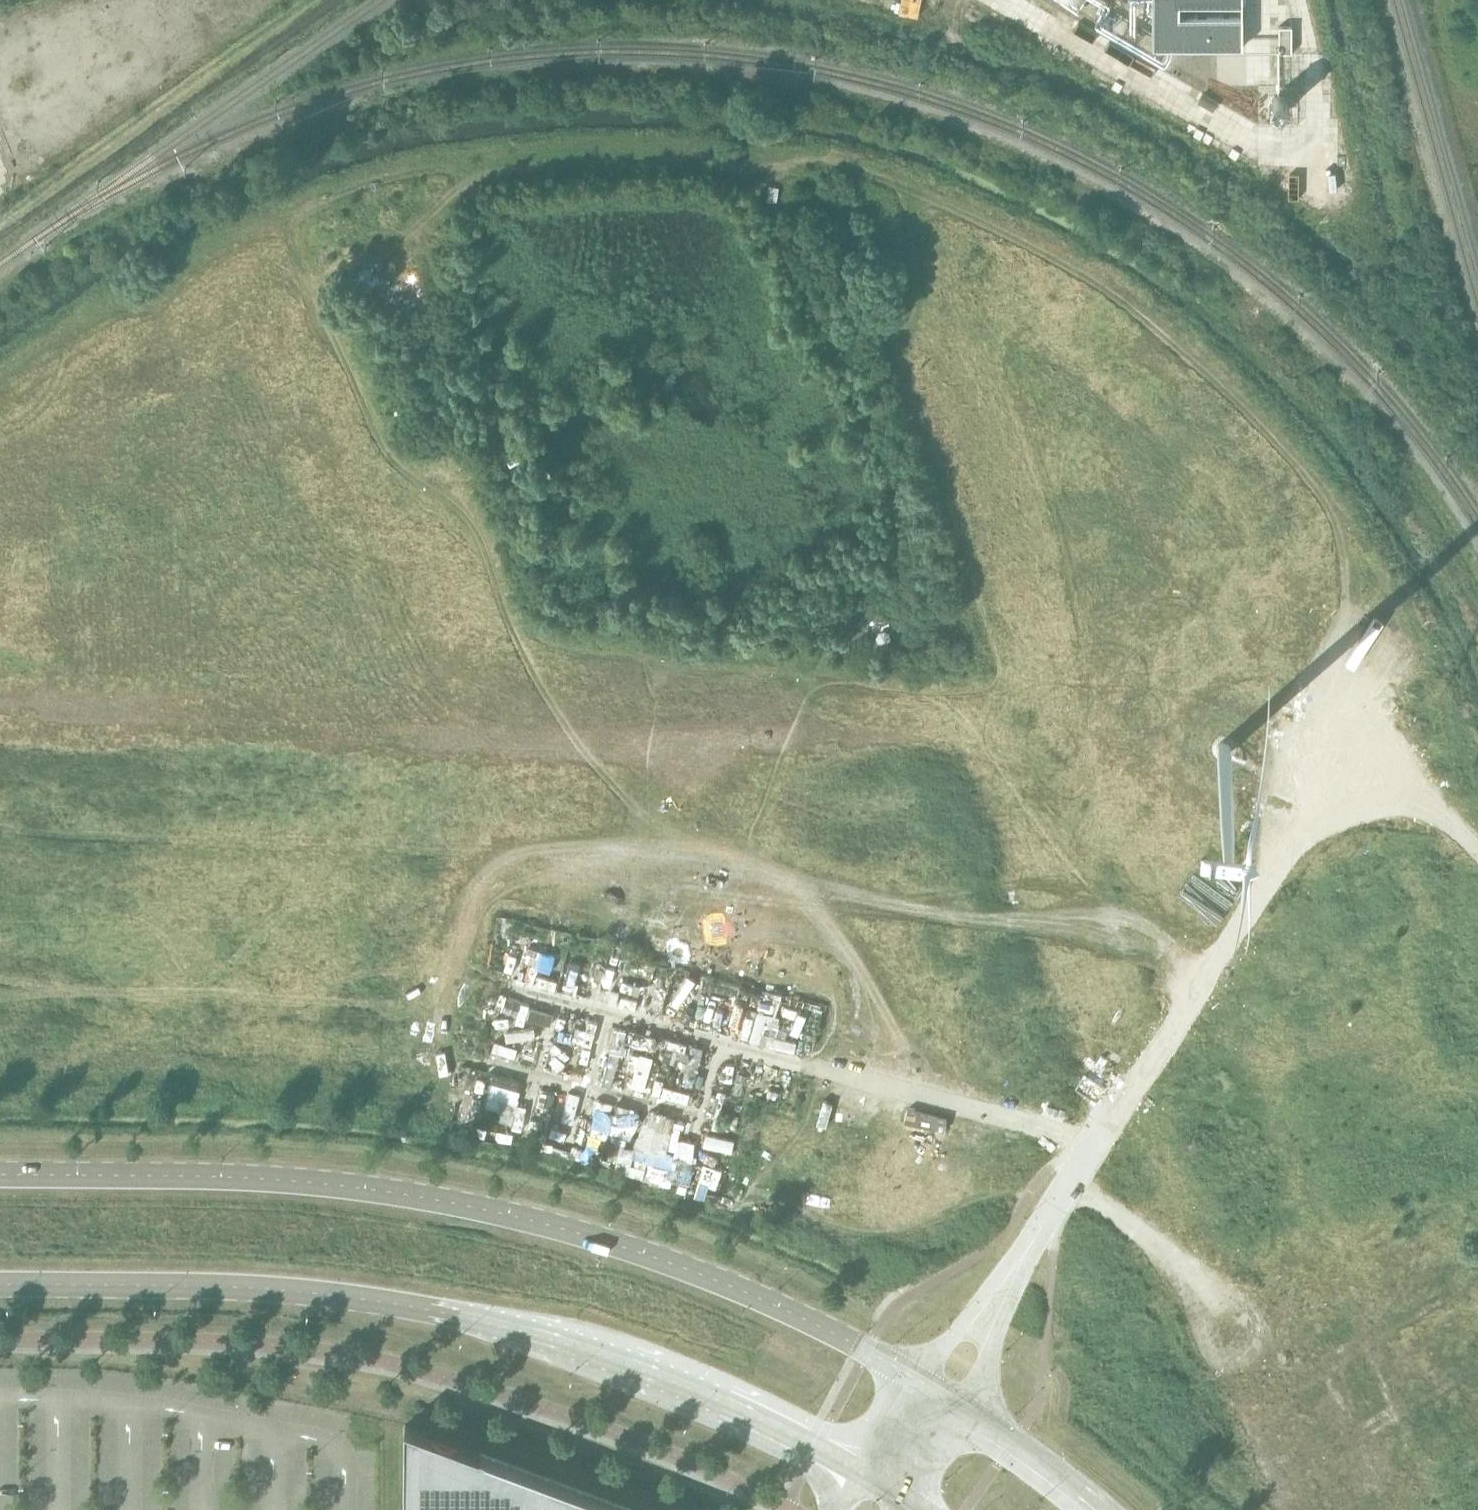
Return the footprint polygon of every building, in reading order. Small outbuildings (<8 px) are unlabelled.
[(484,1105),(515,1106),(515,1077),(484,1077),(484,1105)] [(479,1452),(405,1424),(404,1509),(635,1509),(479,1452)]
